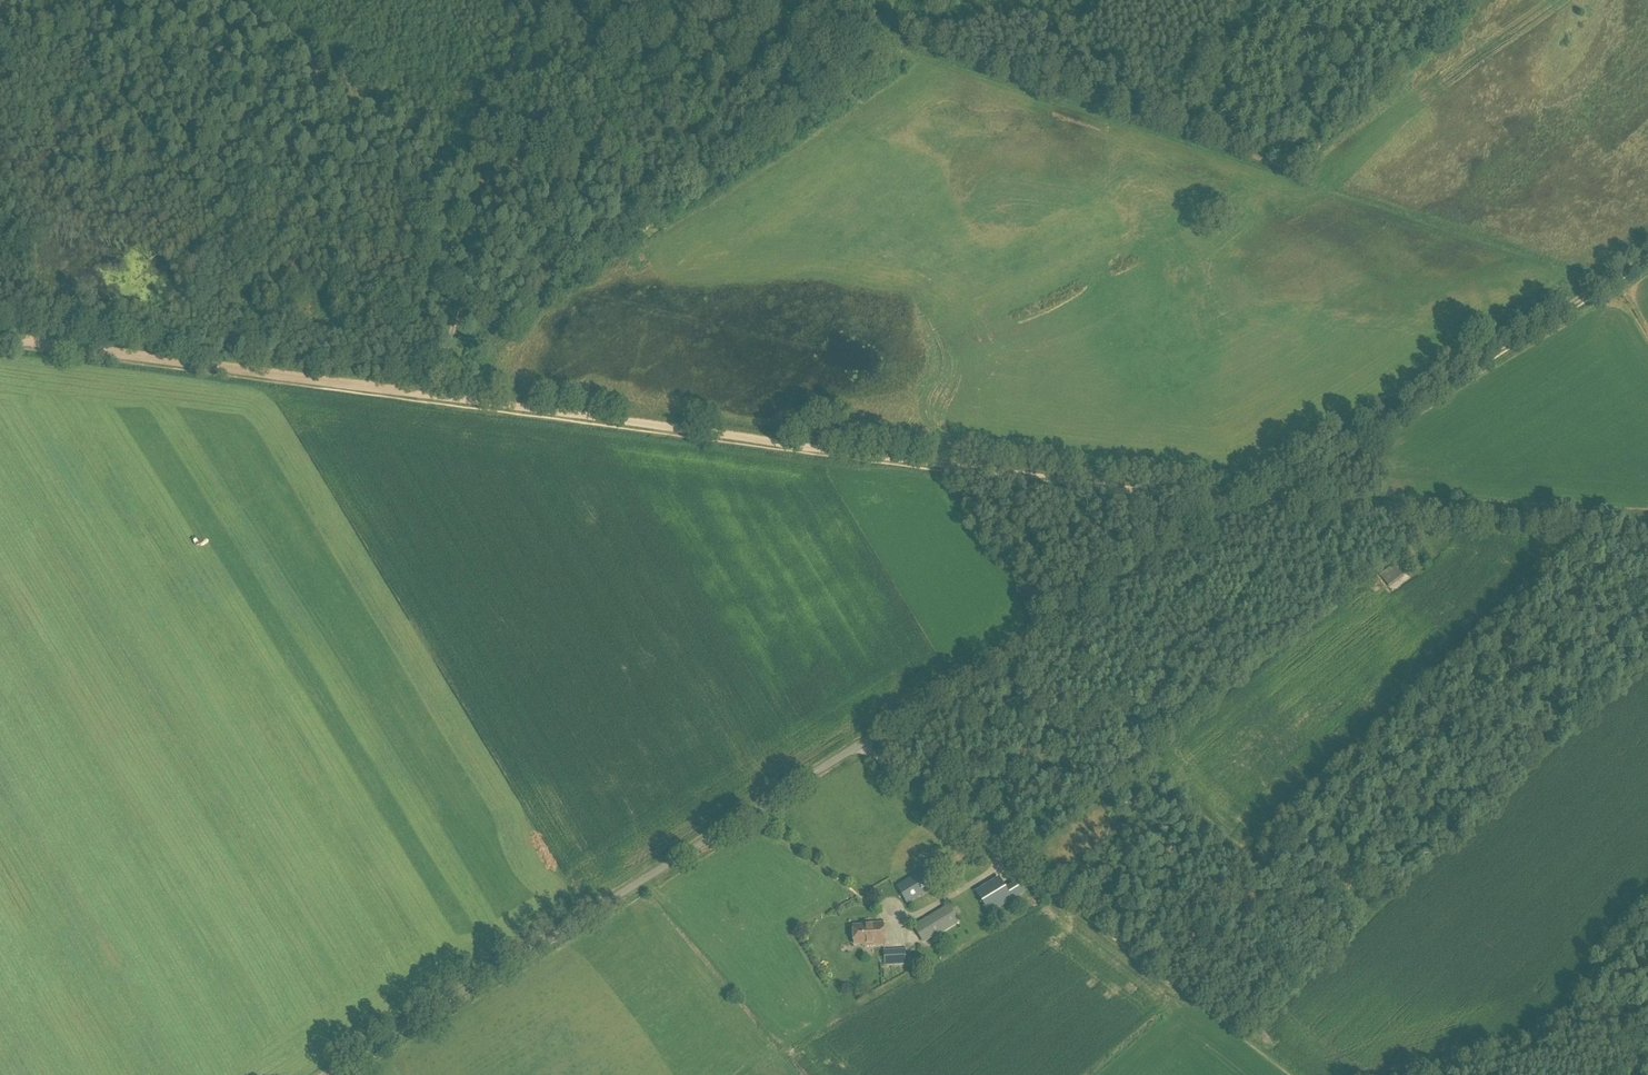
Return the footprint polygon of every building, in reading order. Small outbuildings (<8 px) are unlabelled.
[(1399,566),(1385,578),(1395,589),(1408,578),(1399,566)] [(907,904),(935,887),(925,868),(895,885),(907,904)] [(1005,887),(996,874),(972,888),(990,914),(1014,899),(1013,899),(1025,892),(1018,881),(1005,887)] [(913,926),(923,943),(934,936),(935,937),(960,922),(949,904),(913,926)] [(884,944),(883,923),(862,924),(862,926),(853,927),(854,944),(863,944),(863,945),(884,944)] [(884,965),(905,964),(905,950),(884,951),(884,965)]
